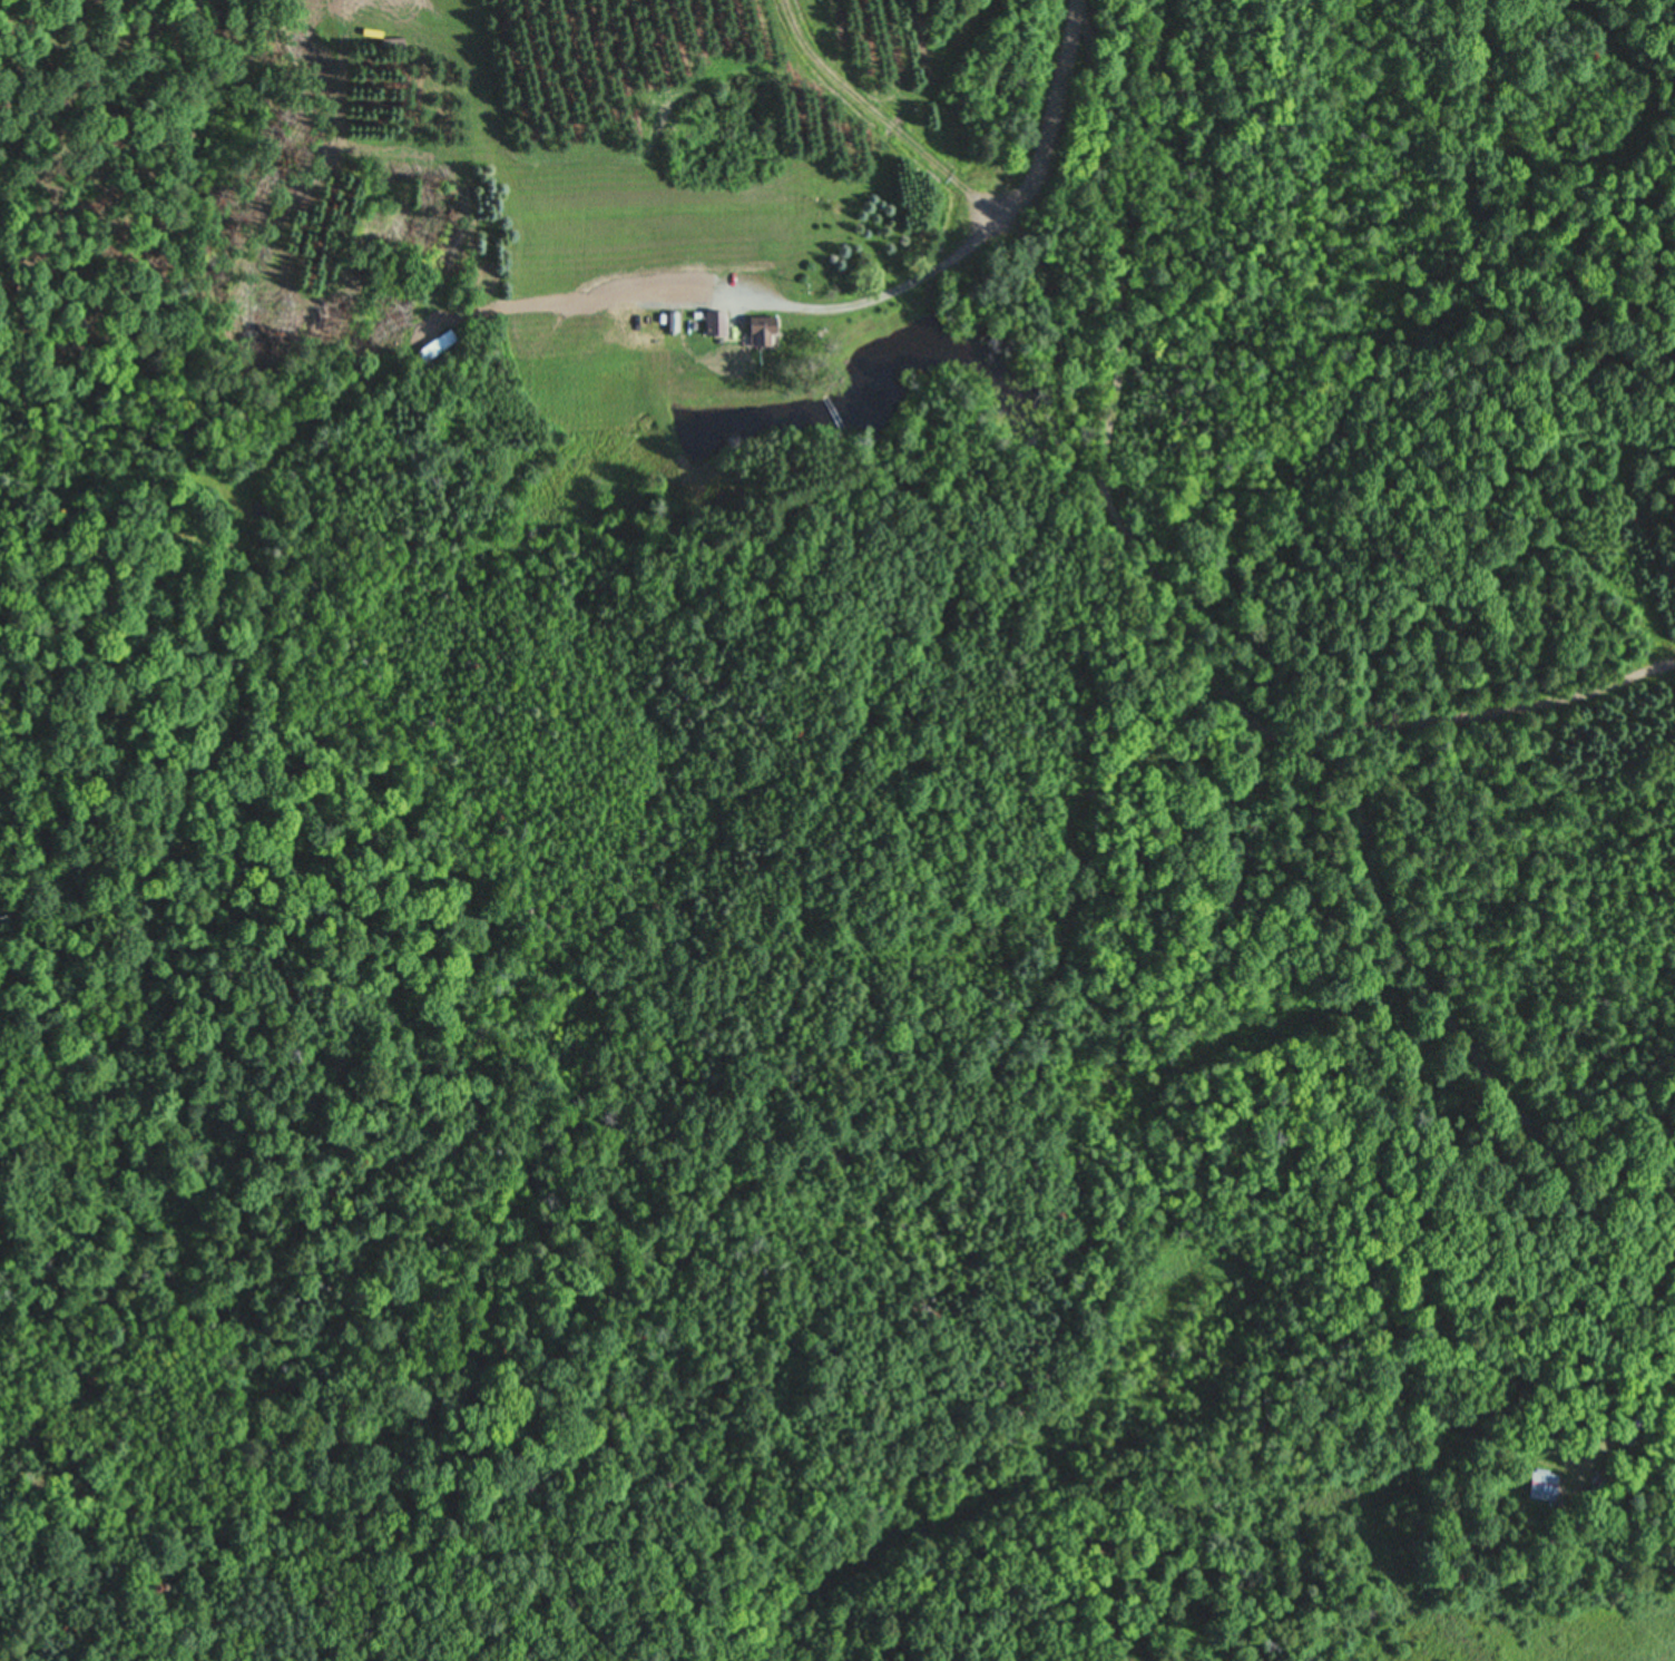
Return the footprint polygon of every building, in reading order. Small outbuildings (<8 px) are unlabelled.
[(727,337),(727,313),(705,313),(705,337),(727,337)] [(774,318),(748,318),(748,352),(774,352),(774,318)] [(417,353),(425,364),(457,341),(448,331),(417,353)] [(1555,1503),(1556,1475),(1529,1474),(1528,1502),(1555,1503)]
